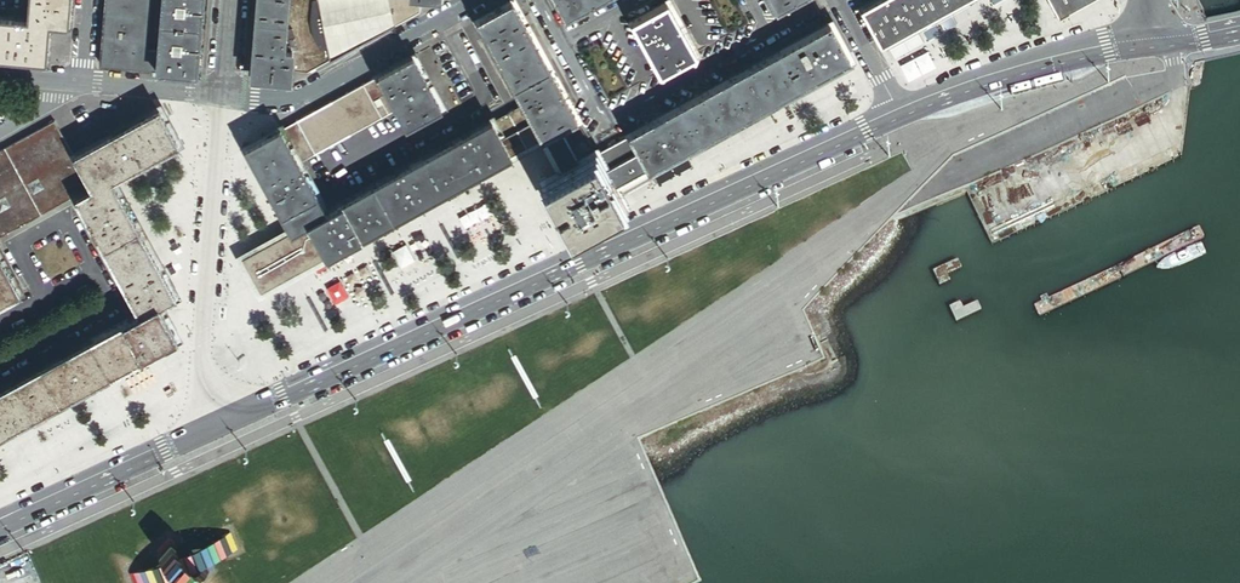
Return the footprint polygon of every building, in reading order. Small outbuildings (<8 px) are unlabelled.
[(158,70),(164,0),(107,0),(101,65),(158,70)] [(194,0),(164,0),(158,70),(188,72),(194,0)] [(188,72),(198,73),(204,0),(194,0),(188,72)] [(261,78),(264,49),(268,0),(259,0),(252,77),(261,78)] [(264,49),(283,51),(284,36),(288,0),(268,0),(264,49)] [(284,36),(288,36),(289,39),(294,37),(298,48),(292,50),(292,52),(291,70),(307,72),(329,60),(328,56),(329,55),(327,47),(320,48),(312,30),(310,21),(312,0),(313,0),(288,0),(284,36)] [(312,0),(310,21),(312,30),(320,48),(327,47),(329,55),(328,56),(329,60),(395,24),(390,0),(313,0),(312,0)] [(395,24),(419,10),(420,0),(390,0),(395,24)] [(568,17),(599,0),(559,0),(568,17)] [(796,0),(773,0),(778,10),(796,0)] [(863,7),(882,42),(959,0),(876,0),(863,7)] [(882,42),(886,50),(978,0),(959,0),(882,42)] [(1059,10),(1077,0),(1053,0),(1059,10)] [(524,103),(532,117),(538,129),(547,124),(552,133),(562,128),(577,119),(578,119),(513,1),(479,20),(524,103)] [(31,2),(29,19),(50,21),(51,4),(31,2)] [(698,54),(670,2),(635,22),(663,72),(698,54)] [(50,23),(69,24),(70,5),(51,4),(50,21),(50,23)] [(46,60),(50,23),(50,21),(29,19),(0,16),(0,56),(46,60)] [(650,169),(850,59),(832,25),(631,134),(631,135),(641,152),(650,169)] [(288,36),(284,36),(283,51),(292,52),(292,50),(289,39),(288,36)] [(294,37),(289,39),(292,50),(298,48),(294,37)] [(290,80),(291,70),(292,52),(283,51),(264,49),(261,78),(290,80)] [(442,107),(414,56),(379,75),(380,77),(388,92),(398,109),(407,126),(442,107)] [(855,67),(850,59),(650,169),(616,187),(621,195),(855,67)] [(379,97),(388,92),(380,77),(282,130),(300,163),(388,114),(379,97)] [(398,109),(388,92),(379,97),(388,114),(398,109)] [(515,126),(532,117),(524,103),(508,112),(515,126)] [(160,108),(75,155),(94,188),(103,183),(99,176),(165,140),(161,131),(170,126),(160,108)] [(515,126),(508,112),(493,120),(507,146),(522,138),(515,126)] [(538,129),(532,117),(515,126),(522,138),(538,129)] [(586,136),(577,119),(562,128),(571,144),(586,136)] [(493,120),(326,212),(301,226),(311,245),(318,241),(322,248),(507,146),(493,120)] [(0,151),(0,238),(76,196),(77,198),(94,188),(75,155),(74,156),(55,121),(0,151)] [(547,124),(538,129),(543,138),(552,133),(547,124)] [(179,143),(170,126),(161,131),(165,140),(99,176),(103,183),(112,178),(113,180),(179,143)] [(571,144),(562,128),(552,133),(564,154),(574,149),(571,144)] [(543,138),(538,129),(522,138),(507,146),(322,248),(318,241),(311,245),(301,226),(292,231),(243,258),(262,293),(543,138)] [(282,130),(281,129),(263,138),(268,147),(260,151),(301,226),(326,212),(300,163),(282,130)] [(543,138),(562,171),(571,167),(567,160),(564,154),(552,133),(543,138)] [(641,152),(631,135),(598,153),(607,170),(641,152)] [(595,151),(586,136),(571,144),(574,149),(577,155),(579,159),(595,151)] [(246,147),(292,231),(301,226),(260,151),(268,147),(263,138),(246,147)] [(577,155),(574,149),(564,154),(567,160),(577,155)] [(607,192),(616,187),(607,170),(598,153),(597,152),(580,161),(571,167),(576,176),(559,185),(578,219),(612,200),(607,192)] [(616,187),(650,169),(641,152),(607,170),(616,187)] [(577,155),(567,160),(571,167),(580,161),(579,159),(577,155)] [(626,204),(621,195),(616,187),(607,192),(612,200),(578,219),(559,185),(576,176),(571,167),(562,171),(545,181),(574,233),(626,204)] [(177,296),(113,180),(112,178),(103,183),(163,292),(146,301),(150,308),(159,303),(160,305),(177,296)] [(163,292),(103,183),(94,188),(77,198),(141,313),(150,308),(146,301),(163,292)] [(21,292),(0,255),(0,303),(21,292)] [(160,305),(159,303),(150,308),(160,326),(152,330),(156,338),(0,424),(0,435),(49,408),(178,337),(160,305)] [(150,308),(141,313),(0,391),(0,424),(156,338),(152,330),(160,326),(150,308)]
